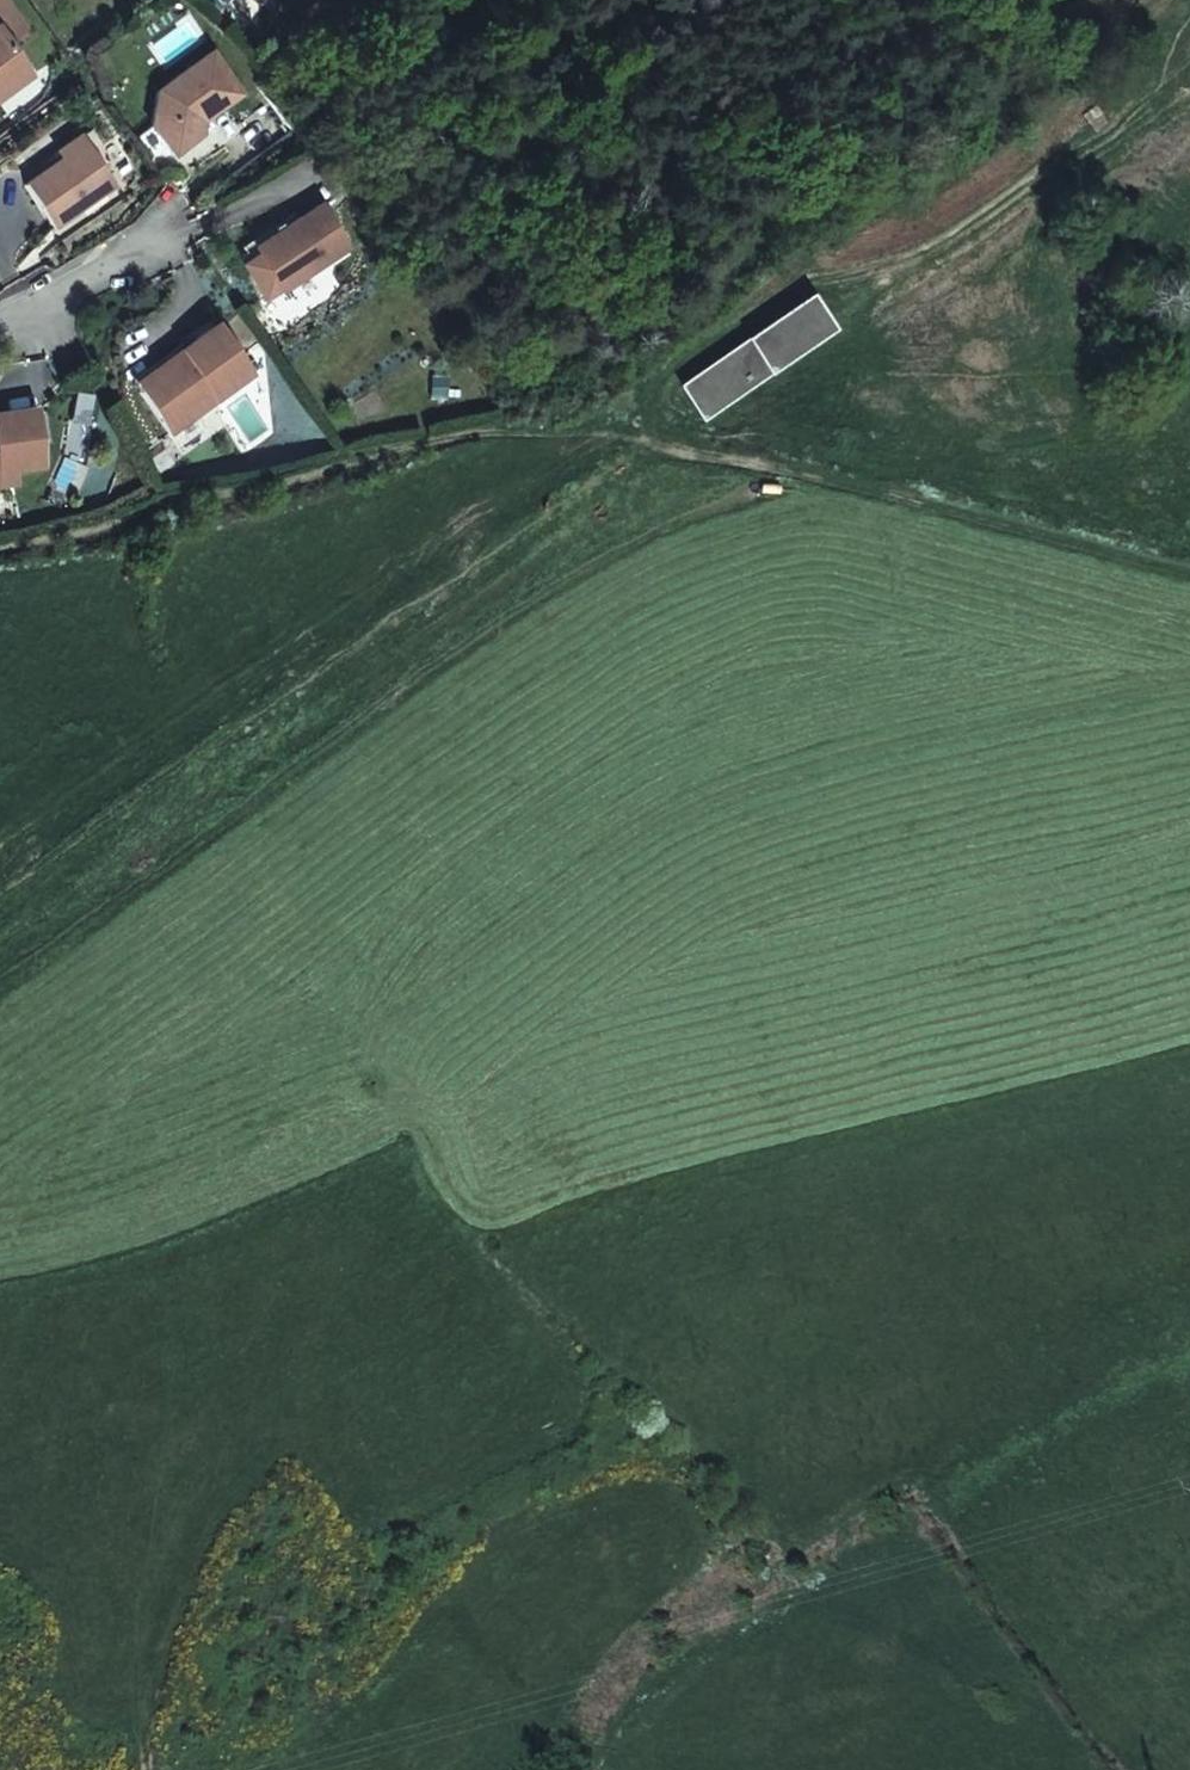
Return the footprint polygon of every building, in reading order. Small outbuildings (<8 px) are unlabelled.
[(36,82),(0,32),(0,107),(36,82)] [(248,100),(217,59),(164,99),(158,132),(143,144),(159,165),(174,154),(181,163),(211,139),(206,132),(248,100)] [(67,173),(93,156),(85,144),(59,161),(64,168),(67,173)] [(57,236),(118,194),(93,156),(67,173),(64,168),(27,193),(57,236)] [(354,258),(325,213),(258,256),(287,301),(354,258)] [(834,328),(809,293),(678,386),(703,420),(834,328)] [(258,383),(223,333),(184,361),(189,369),(143,402),(172,443),(258,383)] [(189,369),(184,361),(137,394),(143,402),(189,369)] [(1,495),(21,492),(20,480),(48,476),(41,420),(0,425),(0,495),(1,495)]
